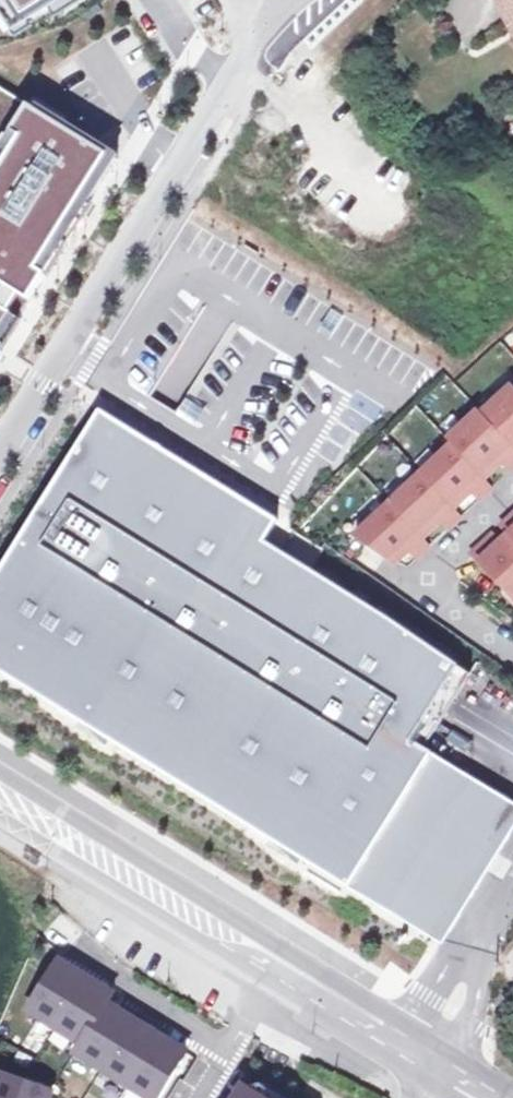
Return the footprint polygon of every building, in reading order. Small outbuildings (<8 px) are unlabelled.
[(19,20),(49,0),(6,0),(19,20)] [(501,20),(512,15),(512,0),(492,0),(501,20)] [(501,20),(512,45),(512,15),(501,20)] [(28,100),(0,83),(0,162),(17,135),(9,130),(28,100)] [(0,162),(0,279),(29,297),(36,285),(28,280),(82,191),(90,196),(116,154),(28,100),(9,130),(17,135),(0,162)] [(19,313),(29,297),(0,279),(0,302),(19,313)] [(3,339),(19,313),(0,302),(0,338),(3,339)] [(473,406),(508,441),(512,435),(512,391),(501,379),(473,406)] [(184,400),(179,413),(199,421),(204,408),(184,400)] [(439,434),(443,438),(475,469),(485,459),(488,456),(490,457),(495,453),(503,461),(512,451),(512,446),(508,441),(473,406),(470,403),(439,434)] [(101,404),(0,571),(0,665),(355,881),(437,745),(416,733),(462,657),(283,545),(297,524),(288,519),(101,404)] [(443,438),(413,469),(444,500),(454,490),(458,486),(460,488),(464,484),(472,492),(485,479),(475,469),(443,438)] [(413,469),(382,499),(413,531),(424,520),(427,517),(429,519),(434,514),(441,522),(454,510),(444,500),(413,469)] [(382,499),(349,533),(357,538),(386,558),(394,550),(396,548),(398,550),(403,545),(411,553),(423,540),(413,531),(382,499)] [(494,520),(502,528),(512,539),(512,513),(507,507),(494,520)] [(467,547),(497,577),(512,592),(512,539),(502,528),(494,536),(491,539),(488,542),(480,534),(467,547)] [(486,528),(480,534),(488,542),(491,539),(494,536),(486,528)] [(437,745),(355,881),(449,937),(512,831),(512,791),(437,745)] [(24,1008),(77,1041),(71,1050),(150,1097),(152,1097),(183,1048),(168,1039),(142,1024),(118,1009),(104,1000),(110,991),(93,980),(71,967),(55,957),(24,1008)] [(46,1097),(49,1089),(0,1071),(0,1097),(46,1097)] [(258,1080),(234,1086),(237,1097),(287,1097),(258,1080)]
